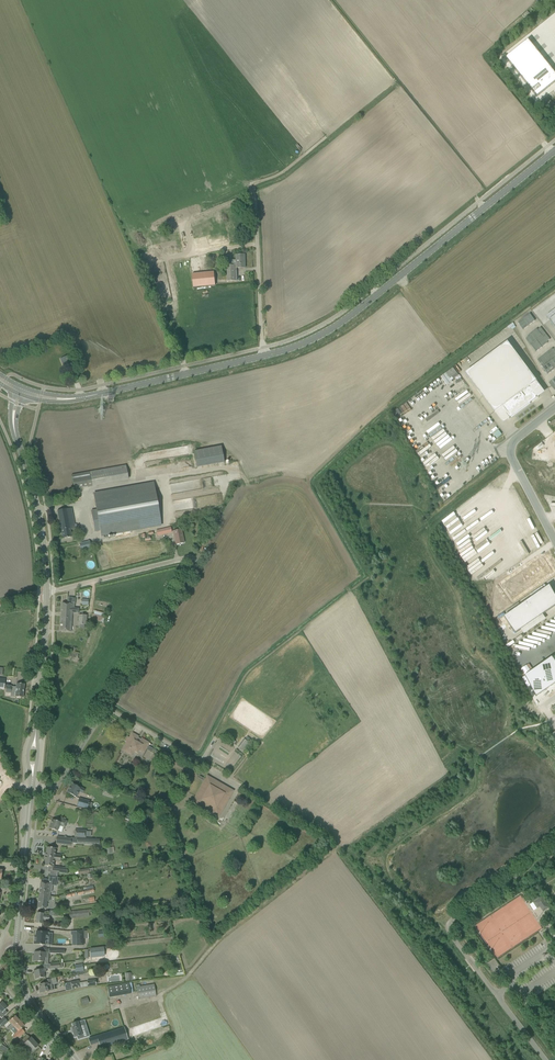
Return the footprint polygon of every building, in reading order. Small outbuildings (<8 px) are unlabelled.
[(505,58),(537,97),(554,82),(554,74),(528,40),(505,58)] [(549,108),(551,107),(554,112),(554,111),(554,107),(553,105),(548,99),(545,102),(549,108)] [(190,207),(167,217),(171,225),(194,215),(190,207)] [(171,225),(167,217),(159,221),(163,229),(171,225)] [(137,223),(138,229),(142,233),(148,232),(152,228),(151,222),(147,218),(141,218),(137,223)] [(227,266),(228,281),(237,281),(237,277),(235,277),(235,268),(245,268),(245,255),(236,255),(236,260),(229,260),(229,265),(227,266)] [(214,273),(192,275),(193,287),(215,285),(214,273)] [(527,316),(532,323),(535,321),(530,314),(527,316)] [(524,318),(529,325),(532,323),(527,316),(524,318)] [(524,318),(518,323),(523,330),(529,325),(524,318)] [(539,327),(537,329),(542,336),(545,334),(540,327),(540,328),(539,327)] [(534,331),(539,338),(542,336),(537,329),(534,331)] [(539,338),(534,331),(531,334),(536,341),(539,338)] [(534,343),(536,341),(531,334),(528,336),(534,343)] [(528,336),(526,337),(527,338),(525,339),(531,345),(534,343),(528,336)] [(536,341),(542,347),(547,343),(547,342),(542,336),(539,338),(536,341)] [(534,343),(539,350),(542,347),(536,341),(534,343)] [(533,391),(540,386),(507,342),(465,373),(494,413),(501,408),(509,419),(532,402),(538,398),(533,391)] [(532,347),(536,352),(539,350),(534,343),(531,345),(532,347)] [(546,353),(551,360),(554,358),(554,357),(554,352),(553,349),(552,349),(549,351),(546,353)] [(551,360),(546,353),(543,356),(548,363),(551,360)] [(60,359),(65,371),(73,368),(69,356),(60,359)] [(548,363),(543,356),(540,358),(545,365),(548,363)] [(551,372),(554,370),(548,363),(545,365),(551,372)] [(542,367),(548,374),(551,372),(545,365),(542,367)] [(415,396),(391,411),(414,448),(417,451),(418,449),(418,445),(420,445),(420,442),(422,440),(424,441),(427,439),(435,445),(435,440),(438,440),(440,438),(440,435),(443,435),(445,437),(442,432),(434,419),(428,415),(425,417),(423,414),(417,418),(415,421),(413,417),(414,415),(415,396)] [(219,446),(192,449),(193,466),(220,463),(219,446)] [(74,489),(92,485),(89,472),(71,475),(74,489)] [(97,509),(91,510),(95,532),(100,531),(101,537),(161,525),(160,520),(153,482),(94,493),(97,509)] [(70,530),(75,529),(72,508),(57,511),(62,539),(71,537),(70,530)] [(166,535),(165,528),(156,531),(157,537),(166,535)] [(173,531),(174,539),(175,544),(184,542),(181,530),(173,531)] [(81,551),(91,548),(89,541),(79,543),(81,551)] [(538,557),(499,584),(512,602),(554,572),(548,562),(544,565),(538,557)] [(504,617),(515,634),(554,606),(554,597),(548,588),(550,586),(549,585),(504,617)] [(60,631),(69,631),(70,623),(71,624),(72,613),(78,613),(79,608),(74,608),(74,604),(62,603),(60,631)] [(103,617),(104,613),(94,611),(93,614),(91,620),(103,623),(104,617),(103,617)] [(78,624),(86,625),(86,615),(78,615),(78,624)] [(522,677),(527,687),(530,686),(536,697),(554,683),(554,662),(552,657),(522,677)] [(15,697),(23,698),(24,684),(16,684),(16,687),(11,687),(12,686),(6,686),(6,692),(11,693),(11,692),(16,692),(15,697)] [(127,742),(122,750),(127,753),(131,755),(134,751),(137,753),(139,750),(143,752),(149,743),(141,738),(140,740),(137,739),(136,741),(127,737),(125,741),(127,742)] [(239,748),(243,750),(248,742),(245,740),(239,748)] [(192,802),(218,817),(233,791),(207,776),(192,802)] [(67,792),(76,797),(79,792),(82,793),(85,790),(78,786),(77,787),(71,783),(67,792)] [(77,806),(87,809),(89,801),(79,798),(77,806)] [(64,827),(67,821),(57,818),(56,821),(52,819),(49,828),(58,831),(60,826),(64,827)] [(75,837),(86,838),(86,830),(75,829),(75,837)] [(57,837),(56,844),(70,845),(70,843),(71,838),(57,837)] [(44,855),(44,856),(60,858),(61,855),(55,855),(55,848),(52,848),(47,847),(46,853),(45,853),(45,855),(44,855)] [(60,858),(44,856),(44,857),(45,857),(44,866),(50,866),(49,871),(67,873),(67,868),(53,867),(54,861),(60,861),(60,858)] [(57,881),(58,877),(49,877),(49,879),(48,879),(42,878),(42,882),(41,882),(37,907),(43,908),(46,908),(47,901),(49,901),(50,896),(51,884),(53,884),(53,881),(57,881)] [(92,886),(82,887),(82,891),(76,892),(76,895),(93,893),(92,886)] [(537,908),(540,907),(543,912),(549,908),(542,897),(533,902),(537,908)] [(89,917),(88,913),(93,912),(93,909),(88,910),(68,912),(69,919),(89,917)] [(43,915),(43,913),(37,913),(36,923),(42,923),(43,920),(49,921),(50,916),(43,915)] [(45,945),(46,937),(47,937),(48,932),(36,931),(36,936),(34,936),(34,944),(45,945)] [(90,949),(91,957),(104,956),(103,947),(90,949)] [(43,962),(43,958),(46,958),(47,952),(34,952),(34,957),(33,957),(33,961),(43,962)] [(33,971),(35,979),(45,977),(44,972),(46,972),(46,968),(39,969),(39,968),(35,969),(35,970),(33,971)] [(49,991),(53,990),(52,985),(51,979),(46,980),(47,983),(39,984),(40,988),(39,988),(40,993),(49,991)] [(70,982),(72,990),(80,988),(78,980),(70,982)] [(107,986),(109,997),(130,994),(129,983),(107,986)] [(137,987),(138,999),(156,996),(154,984),(137,987)] [(9,1030),(10,1030),(20,1021),(15,1016),(9,1021),(11,1024),(7,1028),(9,1030)] [(85,1037),(81,1026),(86,1024),(84,1020),(77,1022),(72,1023),(73,1028),(71,1028),(74,1037),(77,1037),(78,1040),(85,1037)] [(20,1021),(10,1030),(15,1034),(12,1036),(16,1040),(21,1036),(25,1033),(21,1029),(22,1028),(24,1026),(20,1021)] [(127,1039),(124,1028),(112,1031),(112,1033),(105,1035),(106,1037),(102,1038),(101,1036),(97,1038),(100,1048),(127,1039)] [(19,1043),(23,1048),(26,1045),(32,1051),(38,1046),(31,1038),(30,1038),(27,1035),(19,1043)]
